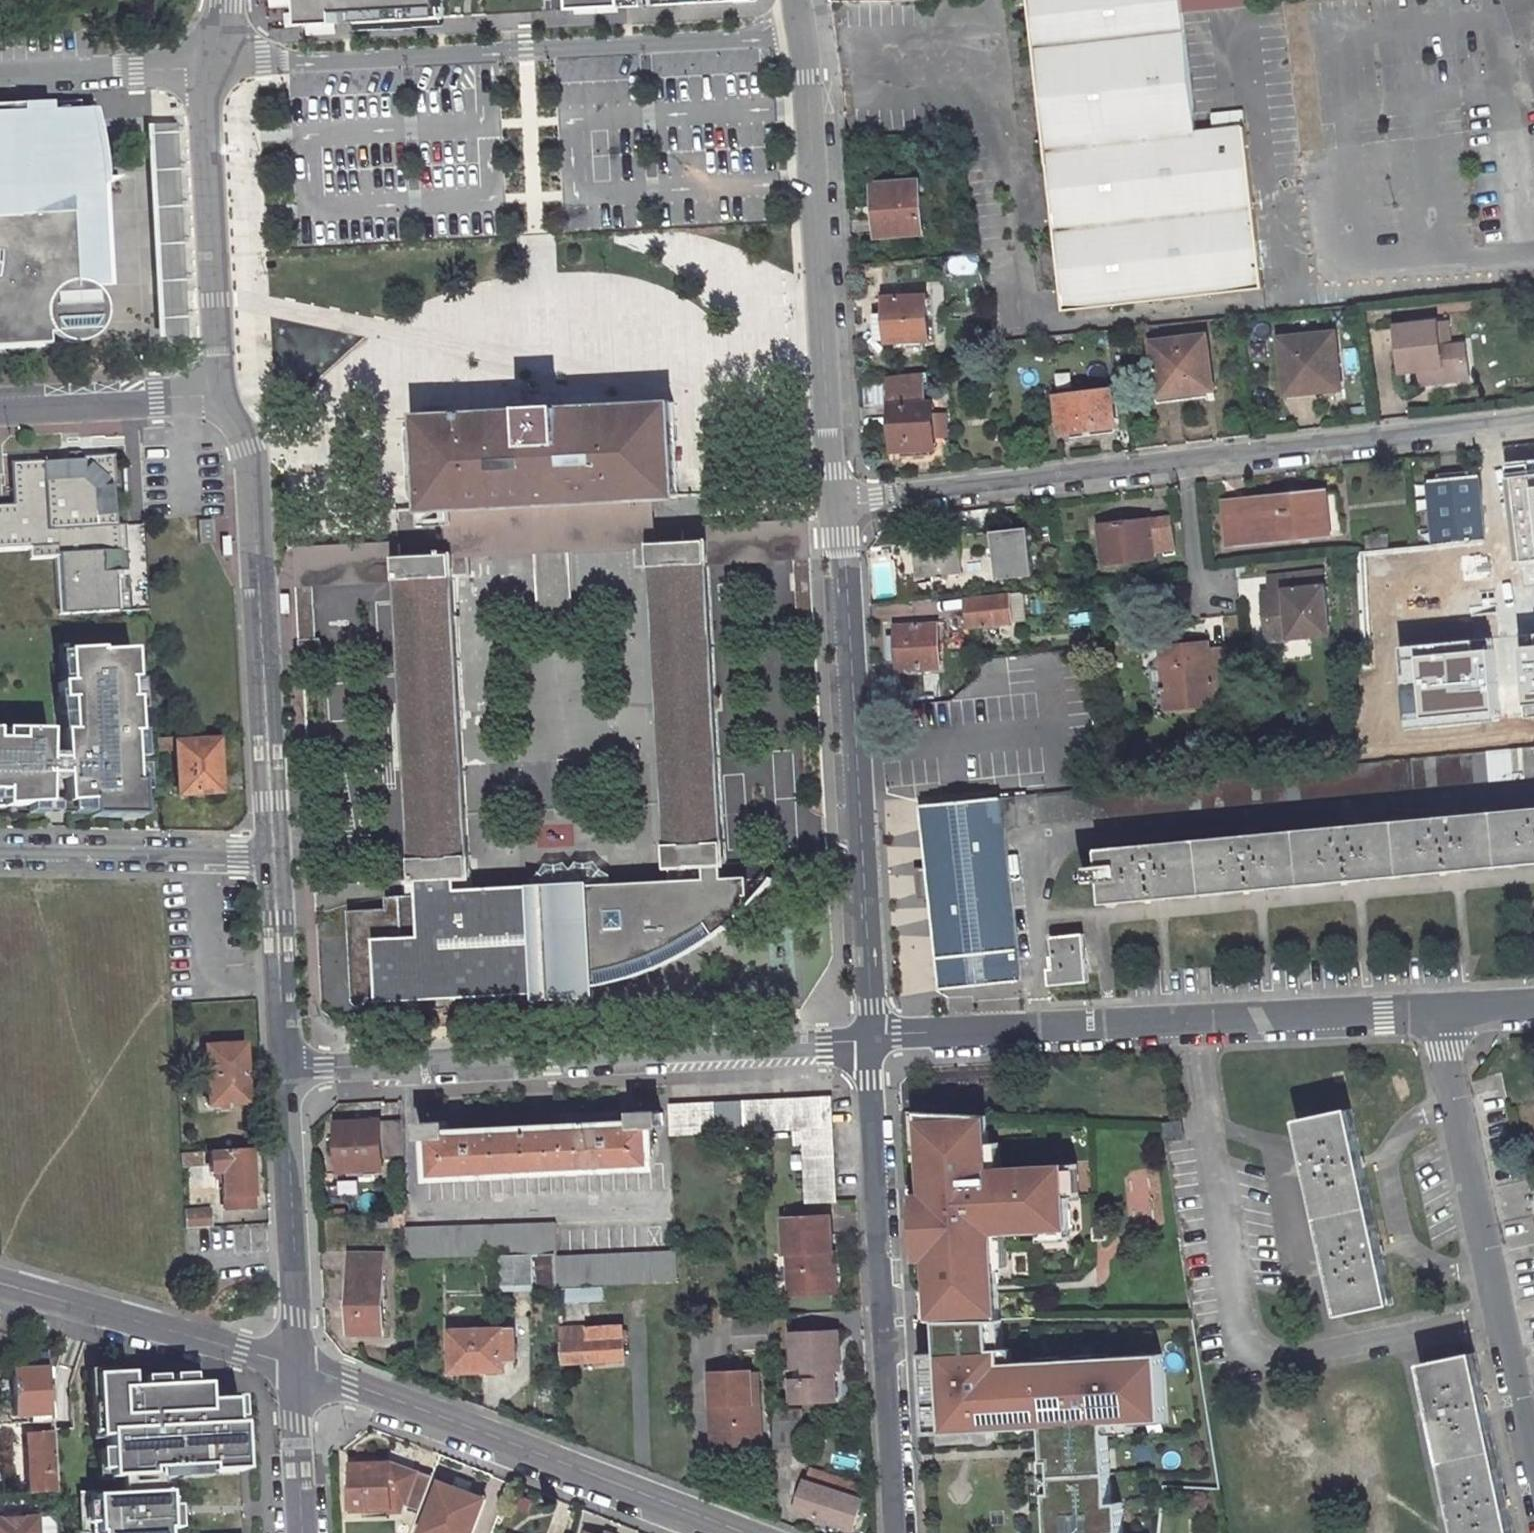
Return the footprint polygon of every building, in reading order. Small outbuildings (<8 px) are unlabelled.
[(309,29),(346,28),(347,16),(447,12),(446,0),(308,0),(309,29)] [(574,11),(606,9),(645,7),(644,0),(573,0),(574,11)] [(1034,29),(1182,12),(1181,0),(1031,0),(1034,29)] [(1182,12),(1034,29),(1041,105),(1192,88),(1182,12)] [(1192,88),(1041,105),(1049,179),(1224,158),(1220,129),(1197,132),(1192,88)] [(51,337),(57,337),(64,343),(70,345),(76,347),(87,346),(94,343),(101,338),(106,333),(110,323),(110,318),(109,308),(106,300),(103,296),(99,292),(91,288),(87,286),(79,285),(77,231),(80,228),(82,224),(84,214),(81,207),(76,201),(111,187),(112,184),(110,163),(107,139),(102,119),(98,104),(96,104),(98,112),(85,113),(85,105),(0,109),(0,350),(52,348),(51,337)] [(1246,126),(1220,129),(1224,158),(1250,156),(1246,126)] [(172,129),(139,131),(149,343),(181,342),(172,129)] [(1224,158),(1049,179),(1061,309),(1223,293),(1220,272),(1263,268),(1250,156),(1224,158)] [(920,184),(875,185),(877,236),(921,235),(920,184)] [(953,274),(976,269),(973,255),(950,259),(953,274)] [(1263,268),(1220,272),(1223,293),(1265,288),(1263,268)] [(926,296),(878,299),(881,340),(886,340),(886,344),(929,341),(926,296)] [(1449,321),(1439,322),(1442,349),(1453,348),(1449,321)] [(1439,322),(1397,328),(1402,374),(1420,372),(1443,370),(1444,383),(1469,380),(1465,346),(1453,348),(1442,349),(1439,322)] [(1332,327),(1278,334),(1283,381),(1316,377),(1316,387),(1339,385),(1332,327)] [(1205,339),(1151,346),(1157,395),(1187,391),(1188,402),(1213,399),(1205,339)] [(1420,372),(1422,386),(1444,383),(1443,370),(1420,372)] [(924,402),(920,373),(889,376),(898,455),(932,451),(931,446),(938,445),(933,402),(924,402)] [(1316,377),(1283,381),(1284,391),(1316,387),(1316,377)] [(1108,391),(1056,399),(1061,435),(1113,428),(1108,391)] [(1187,391),(1157,395),(1159,406),(1188,402),(1187,391)] [(673,401),(418,416),(420,449),(407,450),(409,479),(421,479),(423,508),(423,511),(447,510),(654,499),(678,497),(678,493),(673,401)] [(61,452),(62,459),(5,462),(7,506),(0,507),(0,551),(27,550),(28,559),(54,558),(61,613),(129,609),(124,520),(112,521),(110,485),(115,485),(113,451),(79,455),(78,450),(61,452)] [(1485,522),(1533,517),(1533,478),(1481,483),(1479,476),(1429,482),(1436,547),(1363,555),(1375,658),(1448,651),(1441,595),(1493,589),(1485,522)] [(1325,497),(1224,506),(1229,548),(1329,539),(1325,497)] [(654,499),(447,510),(449,543),(450,560),(453,560),(469,559),(539,555),(571,553),(639,548),(654,547),(656,547),(655,531),(654,499)] [(1157,559),(1157,551),(1176,549),(1172,520),(1103,526),(1107,563),(1157,559)] [(679,530),(655,531),(656,547),(654,547),(655,568),(668,803),(671,869),(721,866),(726,866),(708,541),(680,542),(679,530)] [(963,574),(961,556),(995,553),(998,578),(1034,575),(1029,534),(961,541),(961,538),(915,542),(919,579),(963,574)] [(1386,541),(1365,543),(1366,553),(1387,551),(1386,541)] [(427,557),(398,559),(415,880),(423,880),(452,878),(470,877),(467,815),(454,580),(453,560),(450,560),(449,543),(426,545),(427,557)] [(654,547),(639,548),(641,569),(655,568),(654,547)] [(469,559),(453,560),(454,580),(470,579),(469,559)] [(1273,596),(1265,597),(1269,644),(1310,640),(1305,595),(1313,594),(1312,578),(1273,582),(1273,596)] [(1023,596),(968,601),(971,630),(1011,626),(1009,611),(1025,609),(1023,596)] [(899,640),(890,641),(891,659),(900,659),(900,674),(940,671),(938,626),(898,628),(899,640)] [(319,641),(300,642),(302,669),(321,668),(319,641)] [(1209,645),(1162,650),(1165,680),(1166,690),(1213,686),(1213,694),(1229,691),(1225,652),(1210,653),(1209,645)] [(46,805),(46,788),(63,789),(64,804),(88,803),(89,817),(141,818),(139,782),(133,783),(131,735),(136,734),(134,699),(129,699),(127,680),(132,680),(130,650),(98,652),(98,649),(63,651),(65,683),(57,683),(58,701),(66,701),(68,731),(59,731),(61,760),(46,760),(47,731),(18,730),(18,740),(2,740),(3,731),(1,730),(1,740),(0,740),(0,808),(46,805)] [(18,730),(3,731),(2,740),(18,740),(18,730)] [(175,739),(156,740),(157,752),(175,752),(178,797),(220,794),(218,768),(217,742),(175,745),(175,739)] [(1001,799),(1004,828),(1533,776),(1533,747),(1001,799)] [(1001,799),(923,806),(942,986),(1022,979),(1004,828),(1001,799)] [(1100,854),(1101,868),(1083,870),(1084,884),(1103,883),(1106,907),(1533,863),(1533,809),(1100,854)] [(750,909),(749,909),(747,882),(722,883),(721,866),(671,869),(672,886),(454,898),(452,878),(423,880),(424,899),(387,901),(387,912),(349,914),(354,1004),(355,1007),(358,1010),(362,1010),(362,1002),(399,1000),(401,1005),(406,1008),(408,1008),(408,1000),(445,998),(445,999),(445,1001),(447,1003),(450,1005),(453,1006),(453,997),(490,995),(492,1000),(497,1003),(499,1003),(498,995),(541,992),(541,998),(564,997),(564,985),(591,984),(591,989),(623,983),(642,978),(660,971),(677,963),(690,955),(711,943),(729,929),(742,918),(750,909)] [(1084,939),(1055,942),(1060,988),(1089,985),(1084,939)] [(243,1045),(206,1048),(210,1107),(247,1104),(245,1078),(243,1045)] [(830,1096),(671,1105),(673,1136),(800,1128),(805,1204),(836,1202),(830,1096)] [(1387,1305),(1342,1111),(1290,1124),(1336,1318),(1387,1305)] [(448,1124),(421,1124),(421,1140),(433,1139),(434,1177),(550,1173),(652,1168),(651,1127),(660,1127),(660,1114),(633,1114),(634,1128),(547,1131),(449,1135),(448,1124)] [(926,1114),(913,1114),(916,1151),(921,1151),(928,1150),(926,1114)] [(986,1116),(926,1114),(928,1150),(921,1151),(925,1197),(928,1263),(930,1293),(936,1292),(938,1324),(1035,1320),(1035,1290),(997,1293),(996,1272),(992,1224),(1006,1224),(1007,1233),(1039,1232),(1068,1230),(1067,1197),(1065,1165),(1000,1168),(989,1168),(987,1143),(986,1116)] [(401,1119),(337,1121),(339,1166),(382,1165),(382,1156),(403,1155),(401,1119)] [(998,1143),(987,1143),(989,1168),(1000,1168),(998,1143)] [(249,1150),(210,1152),(210,1172),(221,1172),(223,1212),(243,1211),(243,1196),(252,1195),(251,1177),(249,1150)] [(200,1153),(180,1153),(181,1167),(201,1166),(200,1153)] [(1065,1165),(1067,1197),(1078,1197),(1076,1165),(1065,1165)] [(915,1200),(912,1200),(915,1261),(918,1261),(918,1263),(928,1263),(925,1197),(914,1198),(915,1200)] [(404,1198),(392,1198),(393,1212),(405,1212),(404,1198)] [(185,1229),(209,1227),(208,1211),(184,1211),(185,1229)] [(405,1212),(393,1212),(394,1224),(406,1223),(405,1212)] [(825,1219),(781,1222),(782,1255),(786,1255),(788,1296),(824,1294),(823,1253),(827,1253),(825,1219)] [(996,1272),(1007,1271),(1004,1233),(1007,1233),(1006,1224),(992,1224),(996,1272)] [(553,1225),(406,1231),(407,1261),(555,1255),(553,1225)] [(1068,1230),(1039,1232),(1039,1242),(1069,1241),(1068,1230)] [(677,1251),(555,1255),(557,1287),(679,1282),(677,1251)] [(383,1252),(350,1252),(349,1331),(383,1331),(383,1252)] [(827,1253),(823,1253),(824,1294),(832,1293),(830,1253),(827,1253)] [(923,1293),(926,1323),(932,1324),(938,1324),(936,1292),(930,1293),(923,1293)] [(769,1332),(767,1302),(734,1304),(735,1332),(769,1332)] [(587,1342),(560,1343),(562,1364),(623,1360),(621,1325),(586,1327),(587,1342)] [(511,1329),(450,1329),(451,1371),(511,1370),(511,1329)] [(832,1334),(786,1336),(787,1369),(798,1369),(799,1382),(784,1382),(785,1405),(829,1403),(828,1373),(834,1373),(832,1334)] [(750,1354),(710,1356),(714,1449),(760,1447),(758,1383),(752,1383),(750,1354)] [(1418,1364),(1458,1532),(1511,1532),(1470,1354),(1418,1364)] [(46,1368),(11,1369),(13,1390),(14,1414),(30,1413),(31,1422),(49,1421),(46,1368)] [(165,1531),(170,1531),(168,1488),(158,1488),(158,1479),(167,1478),(167,1468),(206,1466),(206,1472),(209,1472),(209,1476),(211,1476),(210,1472),(242,1470),(240,1437),(233,1437),(230,1398),(225,1398),(225,1393),(203,1395),(202,1383),(127,1388),(127,1378),(126,1372),(90,1375),(92,1412),(102,1412),(104,1436),(106,1477),(117,1477),(118,1490),(87,1493),(89,1532),(165,1532),(165,1531)] [(168,1385),(167,1375),(127,1378),(127,1388),(168,1385)] [(1048,1390),(993,1390),(992,1439),(1046,1439),(1048,1390)] [(92,1412),(88,1412),(90,1440),(99,1439),(99,1437),(104,1436),(102,1412),(92,1412)] [(801,1413),(773,1415),(773,1426),(775,1454),(803,1452),(801,1413)] [(50,1432),(24,1433),(27,1487),(52,1487),(50,1432)] [(390,1461),(354,1462),(357,1508),(392,1506),(393,1509),(407,1509),(408,1507),(422,1512),(434,1480),(434,1478),(420,1472),(419,1474),(390,1461)] [(810,1468),(796,1510),(853,1529),(862,1501),(860,1500),(859,1484),(810,1468)] [(416,1526),(435,1532),(466,1532),(480,1498),(434,1480),(422,1512),(416,1526)] [(1144,1527),(1144,1504),(1142,1502),(1144,1483),(1123,1482),(1120,1521),(1098,1520),(1097,1532),(1144,1532),(1144,1527)] [(89,1532),(87,1493),(87,1491),(76,1492),(79,1532),(80,1532),(89,1532)] [(480,1498),(466,1532),(475,1532),(487,1500),(480,1498)] [(1022,1510),(1023,1522),(998,1524),(997,1532),(1047,1532),(1048,1520),(1044,1520),(1042,1509),(1022,1510)] [(36,1514),(15,1515),(15,1519),(7,1519),(7,1515),(0,1516),(0,1532),(37,1532),(36,1514)] [(987,1524),(987,1532),(997,1532),(998,1524),(987,1524)]
